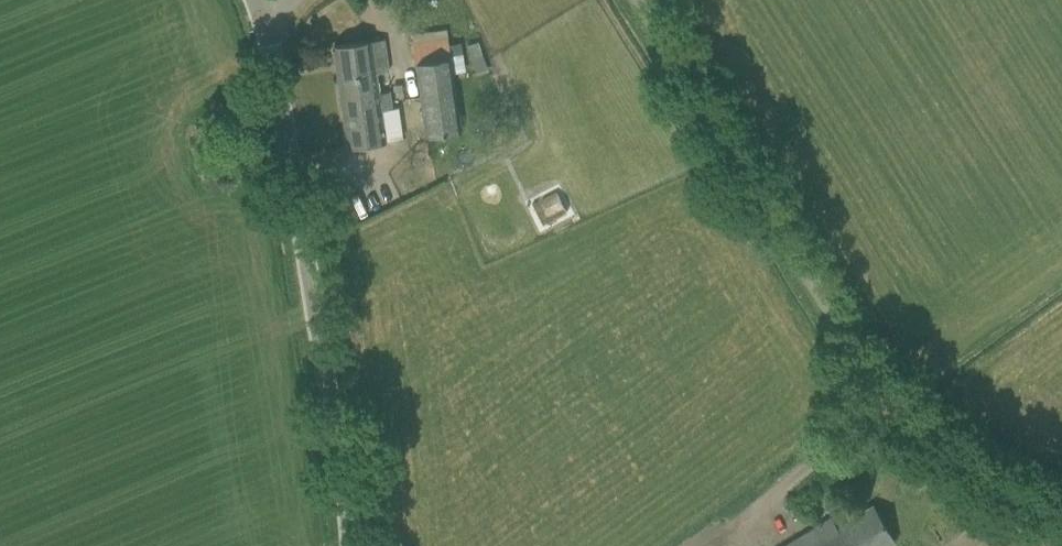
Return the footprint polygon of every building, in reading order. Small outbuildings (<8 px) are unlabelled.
[(416,65),(419,85),(454,80),(451,60),(448,38),(412,43),(416,65)] [(333,46),(341,97),(377,91),(375,74),(389,72),(384,39),(371,41),(370,40),(333,46)] [(454,80),(419,85),(426,137),(462,131),(454,80)] [(377,91),(341,97),(348,148),(402,140),(397,108),(390,110),(388,93),(378,95),(377,91)] [(556,192),(532,204),(543,225),(566,212),(556,192)] [(854,517),(837,527),(829,516),(780,545),(889,545),(895,542),(873,505),(854,517)]
